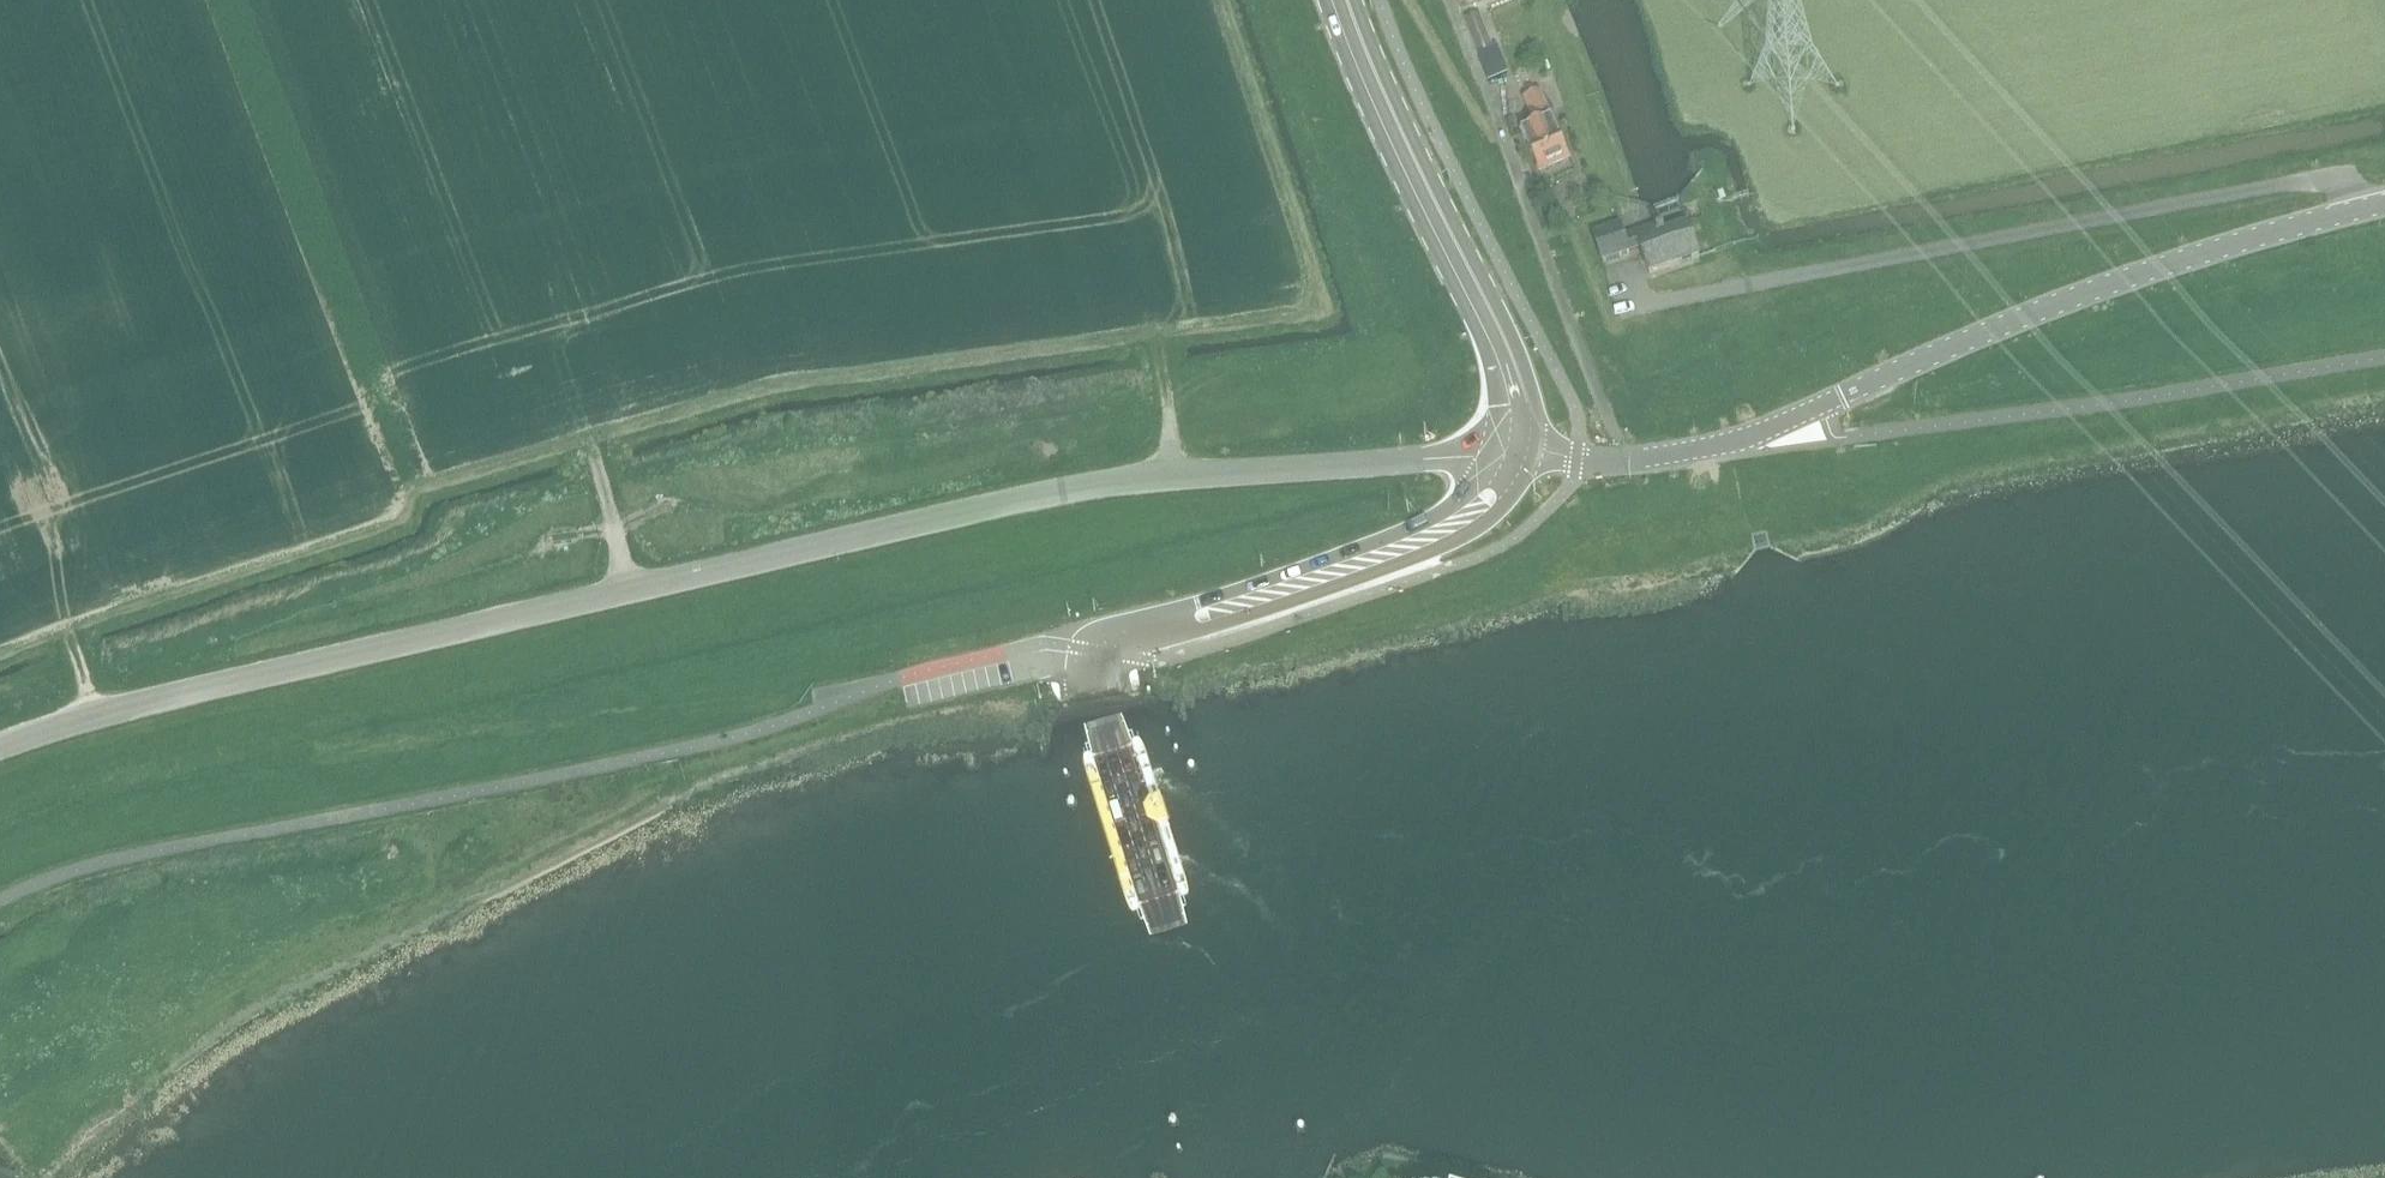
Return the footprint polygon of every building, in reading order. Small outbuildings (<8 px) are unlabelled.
[(1480,14),(1466,19),(1465,19),(1479,54),(1490,82),(1504,76),(1480,14)] [(1541,92),(1526,99),(1537,126),(1522,132),(1540,172),(1570,158),(1557,129),(1557,128),(1553,119),(1541,92)] [(1666,234),(1665,231),(1659,233),(1657,227),(1625,238),(1620,224),(1594,233),(1604,263),(1642,250),(1650,275),(1700,258),(1690,226),(1666,234)]
